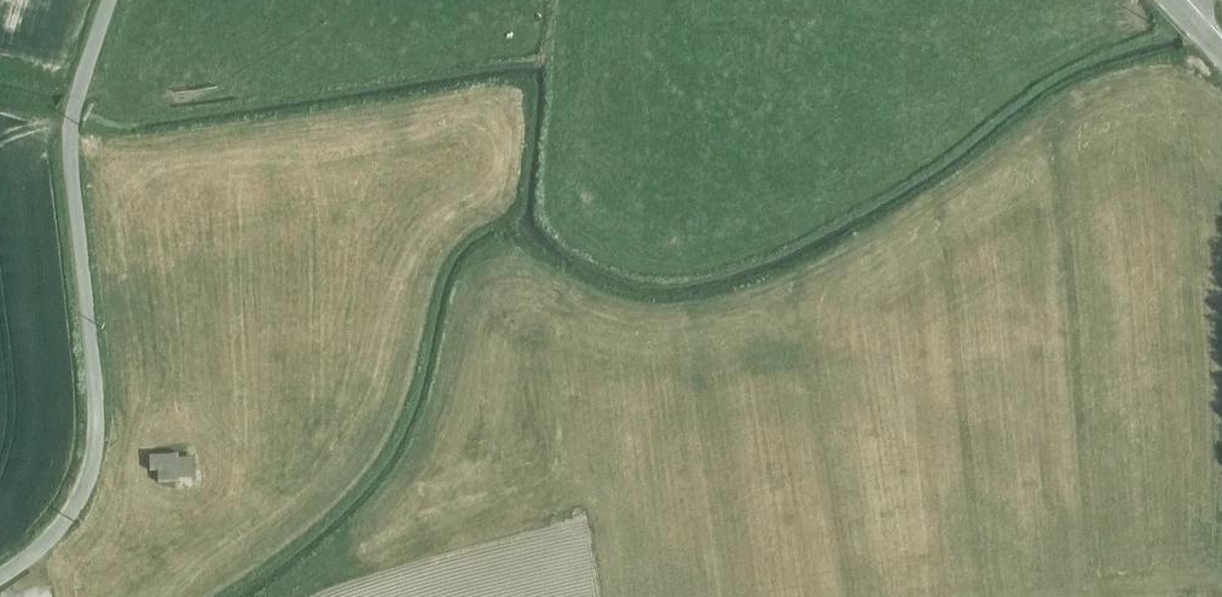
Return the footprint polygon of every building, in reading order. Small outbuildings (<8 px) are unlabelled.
[(179,454),(150,455),(151,469),(158,469),(158,482),(179,481),(179,479),(197,478),(196,457),(179,458),(179,454)]
